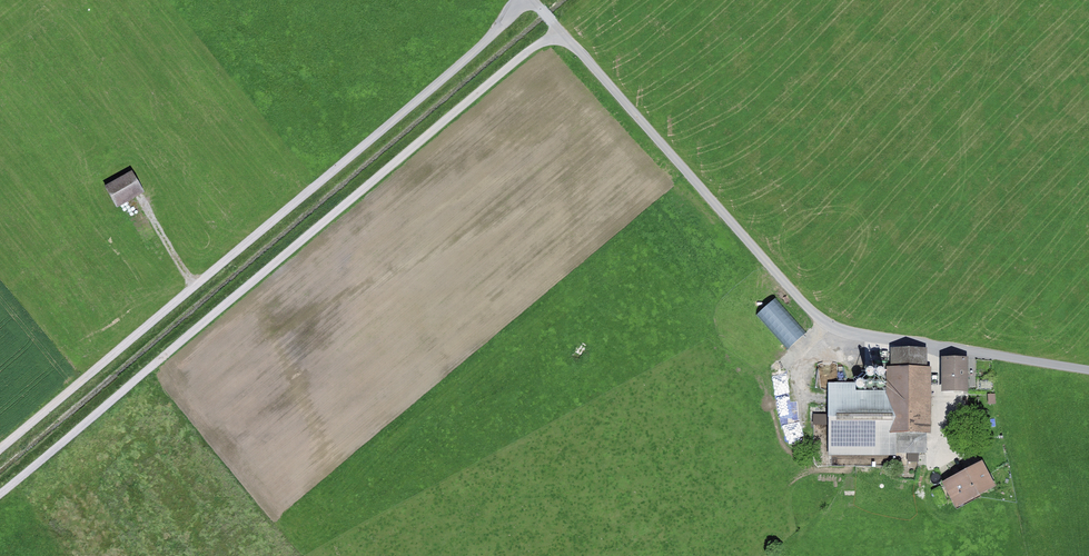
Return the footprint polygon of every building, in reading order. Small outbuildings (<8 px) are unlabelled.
[(129,172),(103,188),(116,209),(142,193),(129,172)] [(862,383),(827,383),(827,414),(826,425),(826,456),(896,456),(896,453),(907,453),(919,453),(926,454),(926,433),(931,433),(931,368),(927,368),(927,349),(891,349),(891,367),(886,367),(886,391),(862,390),(862,383)] [(968,358),(942,358),(941,392),(968,392),(968,358)] [(995,394),(987,394),(988,405),(996,405),(995,394)] [(826,425),(827,414),(813,414),(813,425),(826,425)] [(919,453),(907,453),(907,462),(919,462),(919,453)] [(981,464),(942,485),(955,510),(994,489),(981,464)]
